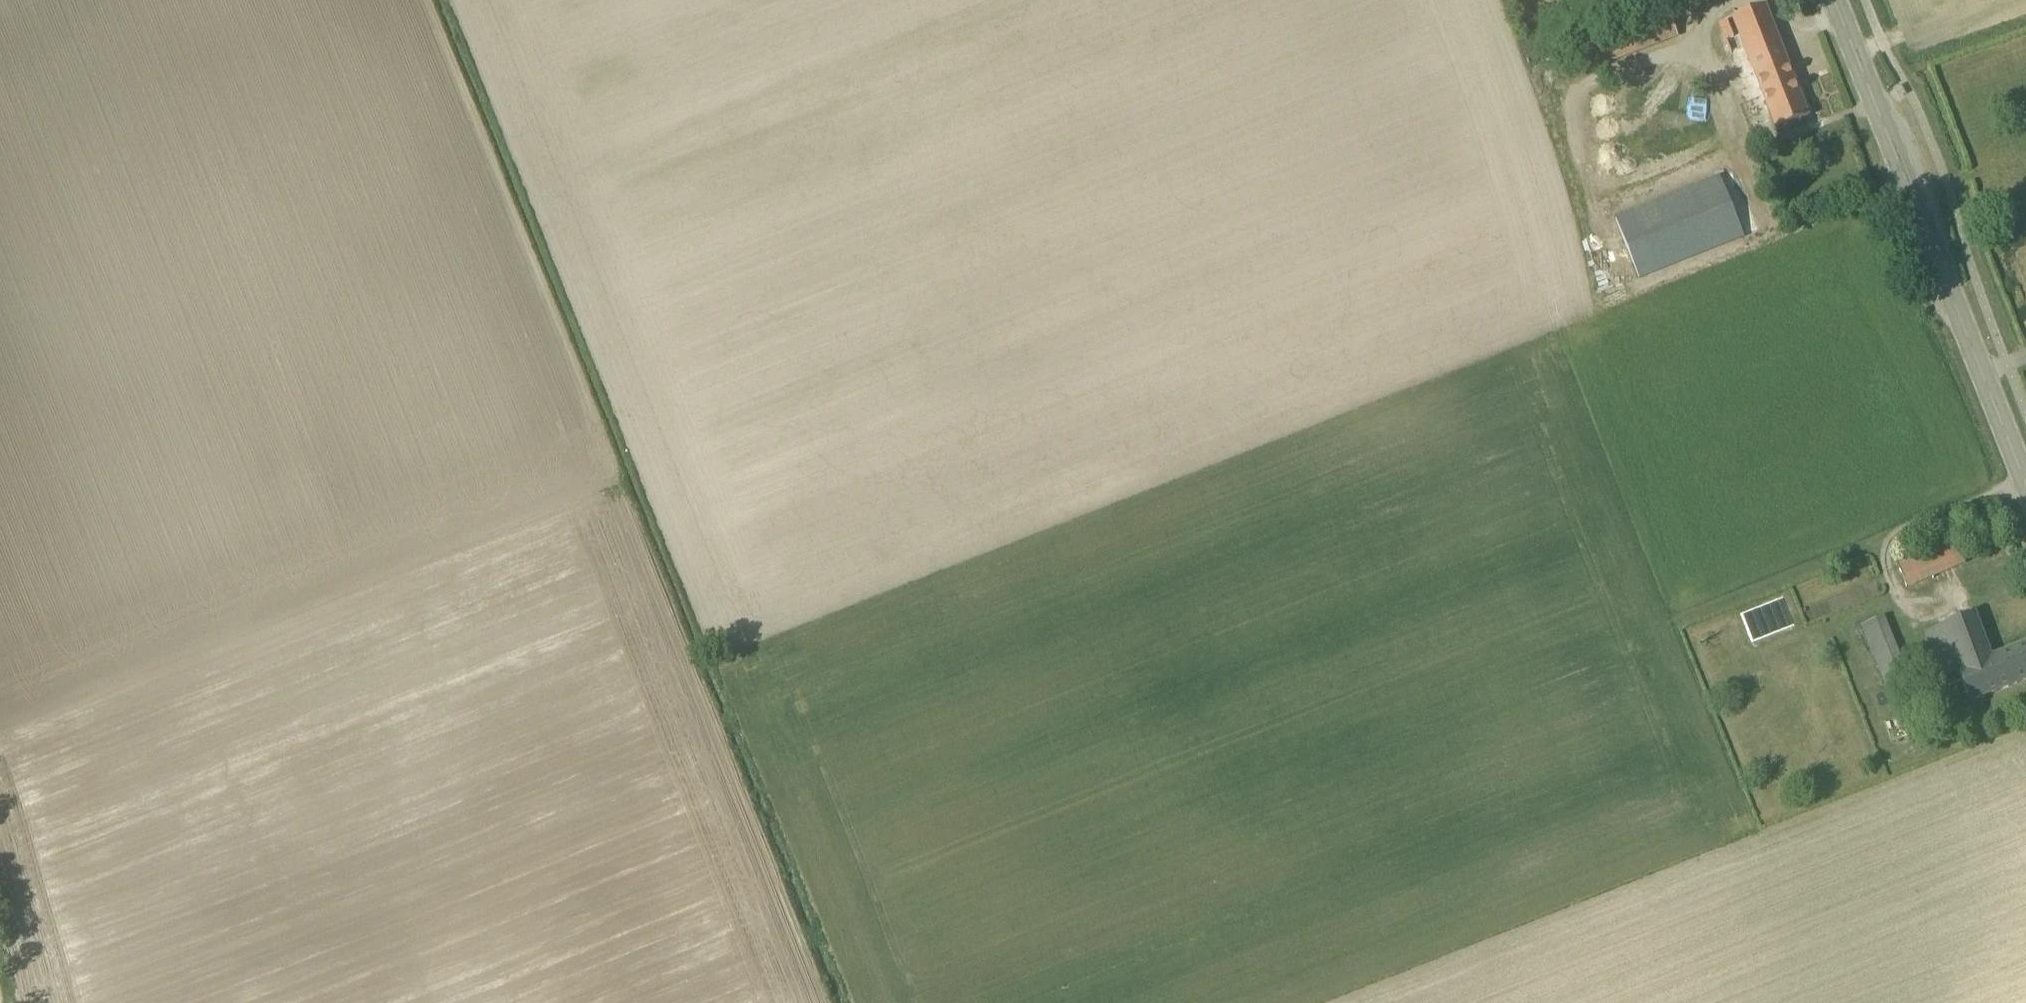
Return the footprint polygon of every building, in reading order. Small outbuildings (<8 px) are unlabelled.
[(1809,117),(1765,6),(1721,22),(1753,108),(1767,103),(1776,130),(1809,117)] [(1590,70),(1677,37),(1669,14),(1581,46),(1590,70)] [(1642,279),(1760,234),(1736,171),(1618,216),(1642,279)] [(1956,541),(1938,548),(1899,564),(1908,585),(1965,562),(1956,541)] [(2025,680),(2025,643),(2010,649),(1991,657),(1986,642),(1975,614),(1943,626),(1971,701),(2025,680)] [(1861,626),(1884,685),(1907,676),(1884,617),(1861,626)]
